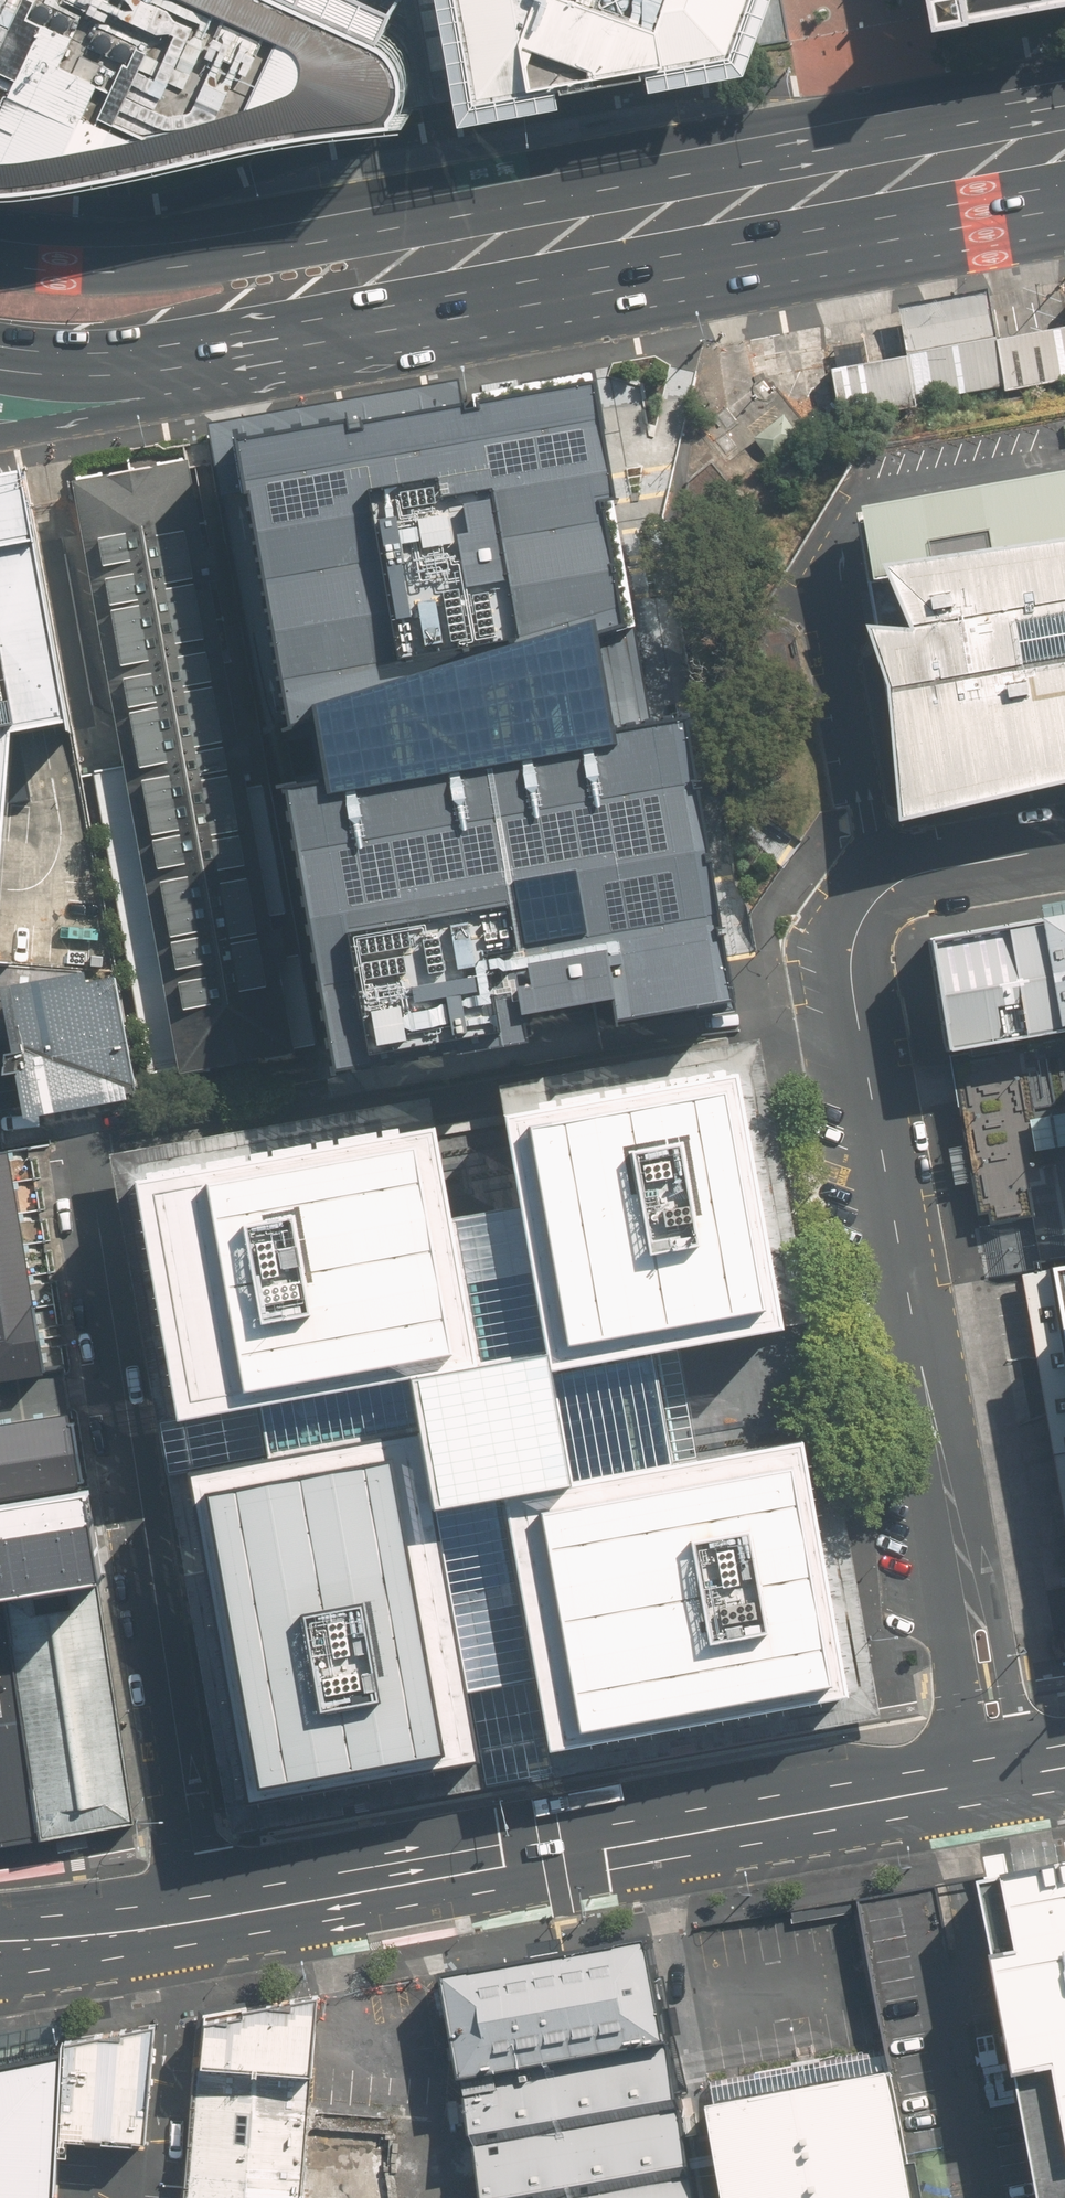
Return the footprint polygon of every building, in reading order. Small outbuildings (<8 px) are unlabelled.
[(387,29),(325,0),(0,0),(0,176),(10,177),(84,169),(134,159),(218,140),(294,122),(402,110),(401,101),(409,93),(411,82),(412,66),(408,48),(404,38),(387,29)] [(387,29),(396,11),(401,0),(325,0),(387,29)] [(465,112),(565,96),(563,78),(482,93),(466,0),(445,0),(465,112)] [(736,45),(751,0),(466,0),(482,93),(563,78),(652,61),(736,45)] [(736,45),(652,61),(655,77),(748,61),(770,0),(751,0),(736,45)] [(1012,0),(960,0),(962,9),(1012,0)] [(489,124),(519,118),(517,107),(487,113),(489,124)] [(896,307),(906,356),(995,340),(986,291),(896,307)] [(839,420),(1064,380),(1064,328),(995,340),(906,356),(828,370),(839,420)] [(236,451),(462,412),(457,381),(208,425),(209,435),(273,790),(294,788),(292,775),(236,451)] [(462,412),(236,451),(292,775),(294,788),(273,790),(325,1076),(730,999),(728,972),(683,717),(650,725),(634,629),(631,615),(601,441),(594,391),(541,398),(462,412)] [(192,460),(80,479),(127,759),(181,1073),(293,1055),(275,947),(242,757),(210,567),(193,465),(192,460)] [(883,581),(890,580),(889,572),(1064,542),(1064,474),(859,509),(855,520),(866,584),(883,581)] [(6,741),(65,726),(22,483),(0,487),(0,820),(6,741)] [(895,825),(1064,784),(1064,542),(889,572),(890,580),(883,581),(906,632),(860,629),(883,692),(895,825)] [(924,937),(946,1055),(1016,1043),(1064,1034),(1064,914),(924,937)] [(134,1096),(112,977),(7,997),(29,1115),(134,1096)] [(734,1074),(779,1328),(806,1323),(756,1040),(499,1085),(504,1115),(734,1074)] [(991,1223),(1035,1215),(1029,1177),(1040,1175),(1016,1043),(945,1056),(976,1212),(989,1210),(991,1223)] [(194,1470),(251,1794),(478,1754),(433,1504),(471,1498),(509,1491),(553,1740),(841,1690),(797,1441),(698,1459),(570,1481),(560,1425),(550,1369),(678,1346),(779,1328),(734,1074),(504,1115),(520,1207),(546,1350),(482,1361),(457,1218),(440,1125),(295,1150),(273,1154),(139,1178),(181,1416),(411,1375),(415,1403),(420,1430),(194,1470)] [(295,1150),(440,1125),(435,1096),(111,1153),(232,1832),(343,1812),(342,1802),(366,1798),(367,1807),(673,1753),(671,1744),(695,1740),(697,1749),(878,1717),(828,1436),(797,1441),(841,1690),(553,1740),(509,1491),(471,1498),(433,1504),(478,1754),(251,1794),(194,1470),(420,1430),(415,1403),(411,1375),(181,1416),(139,1178),(273,1154),(295,1150)] [(10,1152),(0,1153),(0,1378),(45,1371),(10,1152)] [(489,1212),(457,1218),(482,1361),(546,1350),(520,1207),(489,1212)] [(1044,1266),(1046,1274),(1020,1279),(1064,1537),(1064,1262),(1044,1266)] [(570,1481),(698,1459),(688,1402),(678,1346),(550,1369),(560,1425),(570,1481)] [(0,1428),(0,1497),(75,1486),(65,1419),(0,1428)] [(0,1497),(0,1593),(2,1593),(97,1578),(103,1578),(89,1484),(75,1486),(0,1497)] [(97,1578),(2,1593),(40,1836),(135,1821),(97,1578)] [(0,1593),(0,1842),(40,1836),(2,1593),(0,1593)] [(1036,1870),(988,1878),(1048,2197),(1064,2197),(1064,1864),(1036,1870)] [(988,1878),(958,1881),(869,1898),(895,2062),(921,2197),(1048,2197),(988,1878)] [(650,1939),(572,1952),(446,1973),(465,2087),(484,2197),(692,2197),(689,2180),(686,2157),(663,2019),(650,1939)] [(205,2018),(195,2197),(300,2197),(309,2079),(316,1994),(205,2018)] [(158,2023),(63,2040),(58,2135),(146,2141),(158,2023)] [(63,2040),(0,2053),(0,2197),(55,2197),(58,2135),(63,2040)] [(895,2062),(709,2097),(720,2151),(724,2172),(729,2197),(921,2197),(895,2062)]
